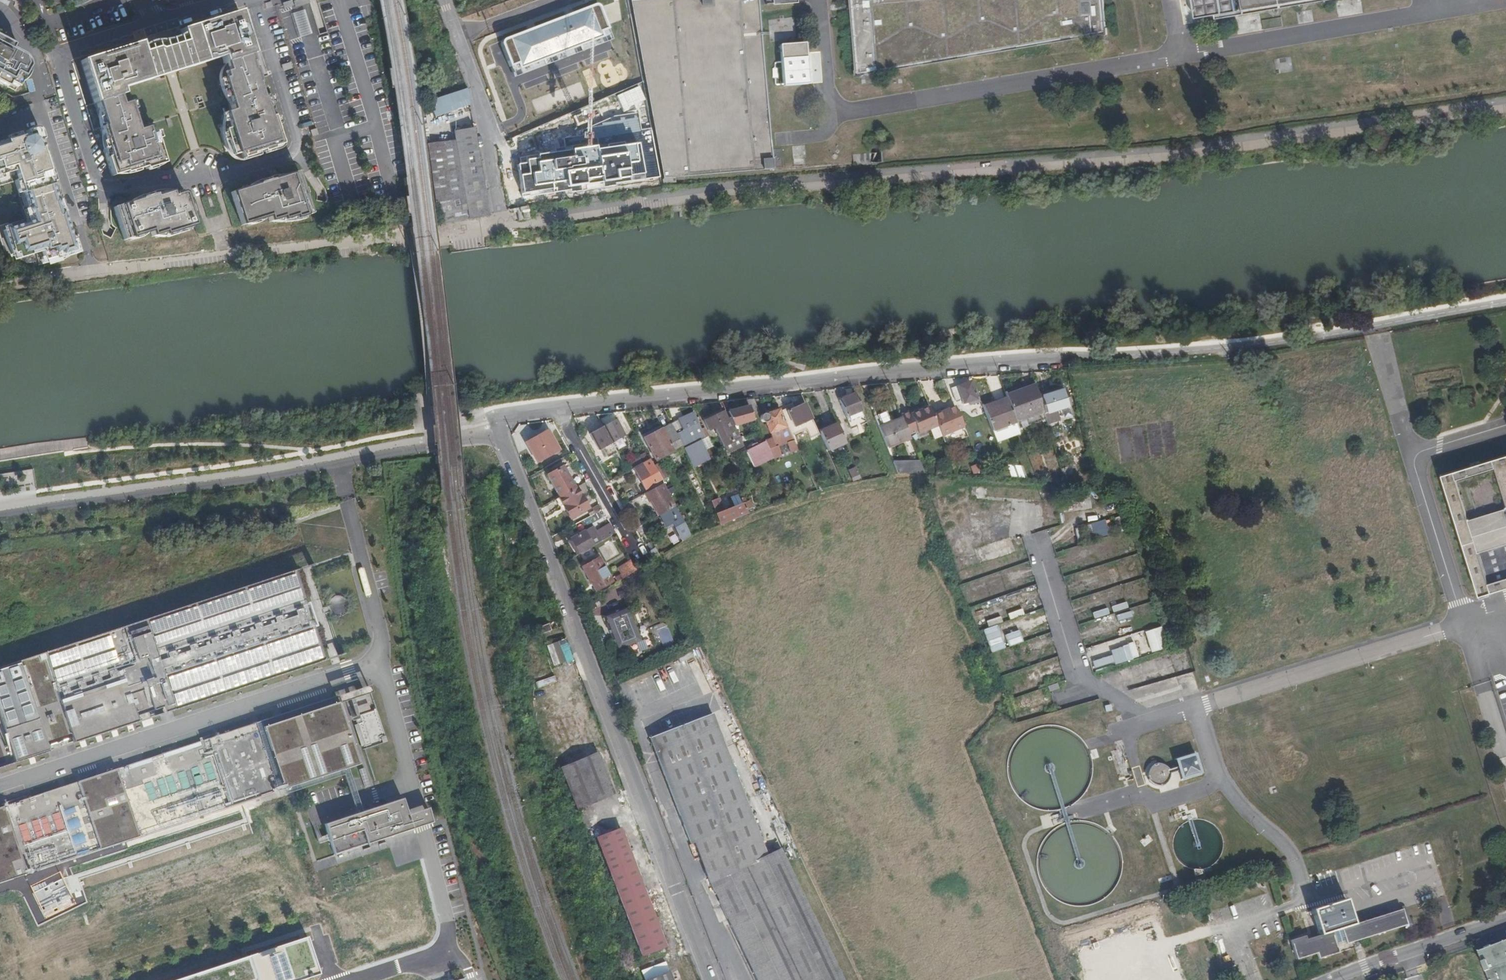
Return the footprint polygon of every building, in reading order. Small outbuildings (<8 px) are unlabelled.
[(298,38),(315,32),(307,6),(311,5),(309,0),(286,0),(278,3),(283,19),(291,16),(298,38)] [(591,6),(589,0),(539,0),(497,16),(495,14),(491,16),(492,18),(490,19),(499,41),(591,6)] [(738,173),(739,173),(774,167),(772,150),(759,0),(654,0),(632,2),(663,179),(738,173)] [(856,74),(863,73),(864,81),(887,79),(886,69),(1089,33),(1091,42),(1109,39),(1107,30),(1108,28),(1107,23),(1105,0),(851,0),(857,68),(856,68),(856,74)] [(1196,21),(1238,14),(1235,0),(1193,0),(1196,21)] [(1243,13),(1321,0),(1241,0),(1243,13)] [(633,24),(629,4),(624,5),(628,25),(633,24)] [(223,64),(248,56),(251,55),(258,79),(267,77),(259,48),(250,50),(238,12),(180,30),(181,36),(159,43),(141,48),(139,43),(132,45),(79,61),(92,103),(85,105),(93,129),(97,128),(101,126),(94,103),(117,96),(122,94),(121,88),(169,73),(220,58),(223,64)] [(639,73),(632,27),(604,32),(613,78),(639,73)] [(809,84),(806,43),(780,45),(784,86),(809,84)] [(20,98),(24,90),(26,90),(31,84),(32,82),(33,75),(32,72),(29,66),(24,61),(14,56),(16,52),(0,44),(0,87),(20,98)] [(253,72),(248,56),(223,64),(225,72),(221,73),(223,79),(220,81),(229,112),(220,115),(234,157),(240,156),(241,161),(256,157),(256,155),(262,153),(263,155),(272,152),(272,150),(280,148),(274,126),(271,127),(266,115),(270,114),(265,98),(260,99),(257,86),(258,86),(254,71),(253,72)] [(614,81),(615,93),(643,82),(642,75),(628,77),(628,79),(614,81)] [(904,76),(894,78),(896,89),(906,87),(904,76)] [(616,95),(643,83),(643,82),(615,93),(616,95)] [(434,116),(470,103),(468,89),(429,103),(434,116)] [(101,126),(97,128),(104,148),(101,149),(109,175),(123,172),(123,173),(142,168),(143,170),(162,165),(153,133),(147,135),(145,127),(135,130),(126,102),(120,104),(117,96),(94,103),(101,126)] [(467,210),(469,219),(489,216),(478,151),(474,127),(454,130),(456,140),(465,196),(467,210)] [(15,183),(20,182),(25,198),(28,208),(33,223),(28,224),(6,231),(13,256),(34,250),(35,253),(43,251),(47,261),(47,262),(76,254),(75,252),(77,251),(66,217),(65,217),(62,207),(59,198),(55,186),(50,171),(46,160),(48,159),(43,144),(41,136),(40,134),(38,133),(36,134),(30,136),(24,137),(16,140),(0,145),(0,188),(15,183)] [(443,141),(450,198),(465,196),(456,140),(443,141)] [(434,203),(436,208),(449,206),(451,206),(450,198),(443,141),(426,143),(434,203)] [(882,145),(870,146),(871,162),(882,162),(882,145)] [(781,149),(772,150),(774,167),(774,169),(782,168),(781,149)] [(310,213),(297,171),(230,190),(239,224),(265,216),(268,221),(279,217),(280,220),(292,216),(293,218),(310,213)] [(20,199),(25,198),(20,182),(15,183),(20,199)] [(184,191),(182,189),(173,192),(171,187),(155,192),(154,190),(112,202),(123,235),(148,228),(150,233),(162,230),(163,232),(193,223),(184,191)] [(469,219),(467,210),(465,196),(450,198),(451,206),(449,206),(454,222),(469,219)] [(529,205),(517,208),(519,220),(532,218),(529,205)] [(449,206),(436,208),(441,224),(454,222),(449,206)] [(23,210),(28,224),(33,223),(28,208),(23,210)] [(79,251),(77,251),(75,252),(76,254),(47,262),(47,261),(44,262),(45,266),(52,264),(53,264),(55,264),(58,264),(63,263),(70,260),(71,258),(80,255),(79,251)] [(968,407),(980,403),(978,397),(976,393),(973,394),(969,385),(951,391),(956,403),(963,401),(965,408),(968,407)] [(1034,385),(1005,393),(1007,400),(1016,423),(1043,414),(1039,398),(1034,385)] [(843,389),(846,397),(855,393),(853,388),(843,389)] [(1064,391),(1039,398),(1043,414),(1046,424),(1059,420),(1056,412),(1069,408),(1064,391)] [(852,429),(867,423),(855,393),(846,397),(839,399),(852,429)] [(991,431),(1016,423),(1007,400),(992,405),(987,394),(978,397),(980,403),(982,408),(991,431)] [(970,411),(982,408),(980,403),(968,407),(970,411)] [(803,405),(780,415),(791,439),(806,432),(816,428),(813,420),(811,421),(803,405)] [(745,407),(727,412),(731,420),(733,425),(751,420),(745,407)] [(909,412),(901,416),(902,420),(909,436),(917,432),(918,435),(937,427),(932,414),(929,407),(910,415),(909,412)] [(940,436),(963,428),(954,407),(932,414),(937,427),(940,436)] [(1071,417),(1069,408),(1056,412),(1059,420),(1071,417)] [(727,452),(743,444),(733,425),(731,420),(727,422),(721,410),(715,412),(716,416),(705,422),(709,432),(716,429),(727,452)] [(788,454),(796,450),(791,439),(780,415),(778,411),(768,415),(762,412),(759,418),(760,421),(764,423),(773,440),(765,442),(774,459),(781,457),(777,448),(785,445),(788,454)] [(878,416),(882,428),(891,424),(886,412),(878,416)] [(696,413),(671,426),(685,454),(693,450),(690,443),(700,438),(707,435),(696,413)] [(909,436),(902,420),(891,424),(882,428),(880,429),(888,448),(910,438),(909,436)] [(615,421),(602,428),(611,444),(624,437),(615,421)] [(641,434),(643,439),(662,430),(659,425),(641,434)] [(828,453),(846,445),(837,425),(818,432),(820,435),(828,453)] [(676,458),(685,454),(671,426),(662,430),(643,439),(654,461),(672,452),(676,458)] [(598,451),(611,444),(602,428),(589,435),(598,451)] [(809,440),(820,435),(818,432),(816,428),(806,432),(809,440)] [(943,443),(966,435),(963,428),(940,436),(943,443)] [(547,433),(528,443),(538,462),(557,452),(547,433)] [(710,459),(700,438),(690,443),(693,450),(685,454),(691,468),(710,459)] [(765,442),(745,450),(754,468),(774,459),(765,442)] [(918,460),(894,462),(899,473),(907,473),(924,473),(918,460)] [(651,467),(647,461),(643,463),(632,470),(643,490),(647,488),(649,492),(658,487),(661,485),(660,483),(651,467)] [(1450,478),(1487,599),(1505,593),(1505,461),(1450,478)] [(546,474),(559,498),(576,488),(563,464),(546,474)] [(656,464),(651,467),(660,483),(666,480),(656,464)] [(606,477),(609,482),(627,472),(624,467),(606,477)] [(1067,467),(1060,470),(1062,477),(1069,476),(1067,467)] [(1033,471),(1007,469),(1011,478),(1024,479),(1037,481),(1033,471)] [(0,475),(0,496),(37,490),(33,470),(0,475)] [(649,503),(657,518),(657,517),(671,510),(658,487),(649,492),(640,497),(643,503),(644,502),(646,505),(649,503)] [(790,491),(793,499),(803,496),(800,487),(790,491)] [(588,510),(576,488),(559,498),(571,519),(588,510)] [(715,507),(712,508),(720,528),(745,517),(743,512),(740,506),(719,515),(715,507)] [(671,526),(682,545),(690,540),(672,509),(671,510),(657,517),(665,530),(671,526)] [(631,521),(635,529),(640,527),(635,519),(631,521)] [(1078,539),(1108,534),(1105,522),(1075,527),(1078,539)] [(598,534),(603,543),(616,537),(611,528),(598,534)] [(572,540),(580,555),(593,548),(585,533),(572,540)] [(611,557),(618,554),(612,541),(605,544),(611,557)] [(610,577),(598,554),(580,563),(592,587),(610,577)] [(615,565),(623,579),(637,572),(628,557),(615,565)] [(294,571),(0,668),(0,768),(48,752),(46,746),(71,738),(73,744),(138,723),(136,717),(153,711),(155,717),(324,661),(313,628),(316,627),(308,603),(305,604),(294,571)] [(639,637),(627,605),(605,613),(616,645),(639,637)] [(986,629),(991,650),(1027,640),(1021,619),(986,629)] [(550,631),(547,622),(533,628),(535,636),(544,632),(546,637),(551,635),(550,631)] [(1150,653),(1166,649),(1160,627),(1144,632),(1150,653)] [(1111,656),(1091,660),(1093,670),(1147,657),(1142,634),(1108,642),(1111,656)] [(1049,635),(992,653),(1004,692),(1018,688),(1014,672),(1021,670),(1020,666),(1029,663),(1033,677),(1044,674),(1045,677),(1053,675),(1051,667),(1058,665),(1049,635)] [(546,645),(553,667),(573,661),(566,639),(546,645)] [(1057,683),(1048,686),(1051,694),(1060,691),(1057,683)] [(357,691),(336,698),(338,703),(358,696),(357,691)] [(540,707),(578,807),(616,792),(578,693),(540,707)] [(278,792),(278,791),(341,770),(358,764),(338,703),(336,698),(336,697),(0,808),(0,884),(278,792)] [(355,708),(357,714),(369,710),(367,704),(355,708)] [(386,742),(376,710),(354,717),(357,725),(365,750),(386,742)] [(712,714),(650,739),(691,844),(695,842),(710,881),(757,979),(843,979),(780,848),(768,854),(751,817),(712,714)] [(1194,744),(1142,760),(1152,795),(1204,780),(1194,744)] [(328,823),(323,825),(324,830),(333,856),(411,830),(407,815),(401,799),(361,812),(355,814),(328,823)] [(418,811),(407,815),(411,830),(422,826),(431,823),(427,809),(418,811)] [(1199,820),(1191,821),(1183,824),(1178,829),(1173,835),(1172,843),(1172,851),(1175,858),(1180,864),(1187,868),(1194,870),(1202,869),(1209,866),(1215,861),(1220,855),(1221,847),(1221,839),(1218,832),(1213,826),(1206,822),(1199,820)] [(323,836),(318,825),(313,827),(317,838),(323,836)] [(621,828),(597,837),(641,954),(665,944),(621,828)] [(1320,934),(1304,939),(1310,956),(1317,954),(1318,960),(1339,954),(1337,947),(1379,934),(1374,919),(1356,925),(1348,899),(1311,909),(1320,934)] [(1405,910),(1374,919),(1379,934),(1409,925),(1405,910)] [(1297,960),(1310,956),(1304,939),(1304,937),(1291,940),(1297,960)] [(1480,947),(1493,979),(1505,979),(1505,937),(1480,947)] [(646,979),(647,979),(673,979),(669,970),(646,979)]
